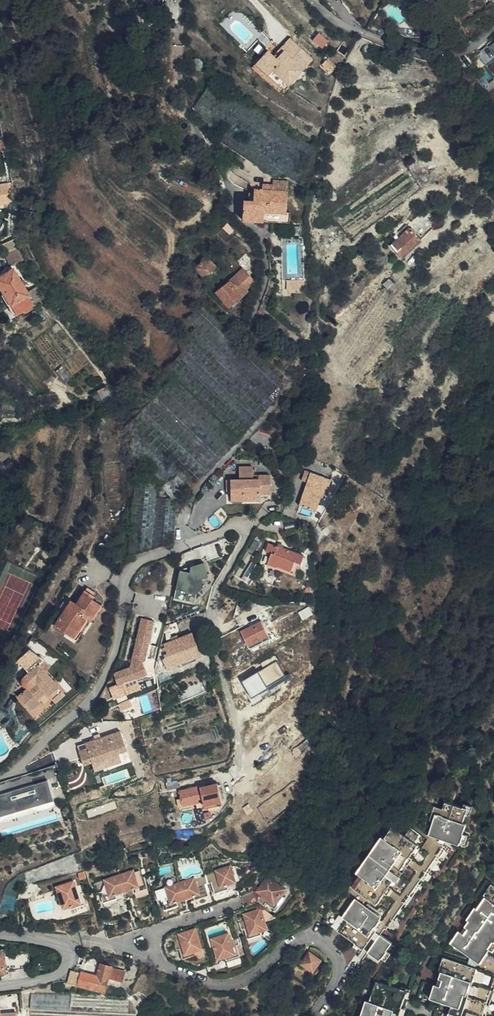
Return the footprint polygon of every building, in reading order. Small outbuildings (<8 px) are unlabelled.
[(371,22),(367,29),(385,36),(388,29),(371,22)] [(421,32),(413,28),(410,33),(418,38),(421,32)] [(331,38),(321,29),(314,37),(324,45),(331,38)] [(282,54),(296,39),(293,36),(279,52),(282,54)] [(275,69),(291,83),(315,57),(296,39),(282,54),(279,52),(276,54),(270,49),(259,60),(258,62),(271,74),(275,69)] [(488,66),(493,60),(493,41),(478,54),(488,66)] [(273,46),(270,49),(276,54),(279,52),(273,46)] [(340,65),(330,56),(325,62),(334,71),(340,65)] [(286,88),(287,88),(271,74),(258,62),(254,65),(283,92),(286,88)] [(287,88),(291,83),(275,69),(271,74),(287,88)] [(286,211),(289,191),(259,187),(259,191),(252,190),(251,198),(246,197),(244,216),(289,223),(291,212),(286,211)] [(462,211),(466,217),(472,212),(468,206),(462,211)] [(402,259),(420,241),(409,229),(401,236),(397,232),(393,235),(396,240),(389,247),(402,259)] [(15,248),(13,249),(15,255),(18,262),(21,260),(15,248)] [(15,255),(13,249),(9,251),(5,254),(11,266),(18,262),(15,255)] [(196,269),(205,280),(216,269),(204,258),(200,261),(202,263),(196,269)] [(32,289),(28,282),(23,285),(13,269),(0,277),(0,288),(17,314),(34,303),(27,292),(32,289)] [(205,280),(215,291),(229,280),(216,269),(205,280)] [(229,280),(215,291),(228,306),(248,290),(247,289),(254,282),(242,270),(230,280),(229,280)] [(151,387),(153,388),(155,389),(160,381),(156,379),(151,387)] [(239,478),(231,478),(231,488),(230,493),(261,494),(271,495),(272,478),(260,477),(260,481),(253,481),(254,467),(240,466),(239,478)] [(303,481),(308,483),(312,473),(307,472),(303,481)] [(308,483),(299,506),(315,513),(321,499),(325,501),(332,482),(312,473),(308,483)] [(336,473),(332,482),(342,486),(346,477),(336,473)] [(164,482),(163,481),(137,480),(134,507),(130,553),(173,543),(178,498),(172,497),(161,486),(164,482)] [(260,502),(261,494),(230,493),(230,500),(260,502)] [(301,565),(304,557),(268,544),(265,552),(270,554),(266,566),(276,569),(276,567),(291,573),(295,563),(301,565)] [(192,562),(190,572),(180,570),(176,588),(202,593),(208,565),(192,562)] [(92,590),(90,593),(97,599),(99,597),(92,590)] [(97,599),(90,593),(79,606),(75,602),(56,626),(66,634),(72,629),(77,633),(87,620),(91,623),(103,608),(95,602),(97,599)] [(303,618),(313,612),(309,606),(299,612),(303,618)] [(130,666),(114,673),(118,683),(122,682),(126,692),(140,686),(136,676),(147,672),(142,660),(144,658),(145,658),(154,620),(141,617),(130,666)] [(72,629),(66,634),(76,642),(91,623),(87,620),(77,633),(72,629)] [(179,621),(172,623),(174,629),(174,631),(182,628),(179,621)] [(267,636),(260,622),(240,632),(247,646),(267,636)] [(172,623),(165,626),(163,632),(174,629),(172,623)] [(155,669),(155,674),(166,669),(201,654),(192,632),(161,644),(155,669)] [(54,702),(64,693),(44,671),(38,664),(40,661),(32,653),(20,664),(27,673),(21,679),(22,684),(26,688),(17,696),(30,710),(40,701),(37,698),(44,690),(54,702)] [(243,680),(253,698),(288,677),(278,660),(243,680)] [(47,668),(40,661),(38,664),(44,671),(47,668)] [(166,669),(155,674),(159,683),(170,678),(166,669)] [(184,700),(207,688),(202,678),(179,689),(184,700)] [(130,707),(128,701),(118,705),(120,710),(130,707)] [(116,754),(125,752),(119,732),(100,738),(94,740),(84,743),(85,748),(78,751),(82,765),(89,763),(91,771),(119,763),(116,754)] [(56,803),(47,774),(0,788),(0,820),(56,803)] [(185,783),(184,776),(177,777),(178,784),(185,783)] [(223,804),(218,784),(201,788),(200,786),(179,790),(183,807),(203,802),(204,808),(223,804)] [(432,836),(463,851),(472,833),(469,830),(474,821),(473,819),(472,817),(453,808),(451,813),(443,809),(437,821),(439,822),(432,836)] [(333,914),(325,909),(319,917),(327,922),(326,924),(344,936),(367,953),(386,929),(390,931),(449,850),(433,838),(424,849),(398,829),(390,840),(387,839),(361,873),(366,876),(357,888),(354,885),(333,914)] [(147,889),(144,879),(146,878),(143,868),(132,872),(93,883),(96,894),(100,893),(103,903),(116,899),(114,895),(132,889),(134,893),(147,889)] [(187,905),(189,904),(192,911),(234,897),(230,884),(226,885),(222,873),(170,890),(159,908),(150,925),(182,914),(181,911),(188,909),(187,905)] [(275,893),(278,888),(259,878),(252,892),(256,894),(252,900),(260,905),(262,902),(271,908),(278,895),(275,893)] [(84,906),(81,894),(83,893),(81,884),(73,887),(71,884),(55,889),(62,909),(69,907),(70,910),(84,906)] [(492,887),(485,898),(487,901),(479,912),(477,911),(469,922),(472,923),(464,935),(462,934),(454,945),(493,973),(493,888),(492,887)] [(159,908),(170,890),(165,892),(159,901),(158,904),(155,909),(149,919),(147,926),(150,925),(159,908)] [(157,894),(147,898),(149,906),(152,905),(153,908),(155,908),(155,909),(156,907),(158,904),(159,901),(165,892),(157,894)] [(192,911),(189,904),(187,905),(188,909),(181,911),(182,914),(192,911)] [(141,928),(147,926),(149,919),(155,909),(136,915),(141,928)] [(271,919),(258,913),(242,918),(243,921),(236,923),(239,930),(241,930),(246,942),(259,938),(257,933),(263,931),(260,922),(271,919)] [(92,920),(88,921),(92,934),(106,929),(104,926),(101,917),(92,920)] [(202,952),(195,931),(180,936),(181,940),(173,943),(175,950),(178,949),(182,962),(194,958),(196,957),(195,954),(202,952)] [(239,960),(236,947),(239,946),(236,939),(230,940),(228,936),(212,941),(218,963),(226,960),(227,963),(239,960)] [(308,950),(300,965),(315,973),(323,958),(308,950)] [(30,968),(28,952),(6,955),(8,971),(30,968)] [(204,959),(202,952),(195,954),(196,957),(194,958),(195,961),(204,959)] [(493,981),(493,974),(446,960),(442,975),(446,976),(442,989),(439,988),(435,1001),(443,1004),(453,1007),(450,1015),(483,1015),(493,981)] [(84,974),(82,974),(79,985),(105,991),(109,979),(112,968),(101,965),(101,968),(86,964),(84,974)] [(126,971),(112,968),(109,979),(123,982),(126,971)] [(79,985),(82,974),(75,972),(72,984),(79,985)] [(408,1000),(404,998),(405,993),(380,983),(373,1004),(369,1003),(364,1015),(402,1015),(408,1000)] [(68,1009),(66,994),(34,993),(33,1008),(34,1008),(68,1009)] [(128,997),(66,994),(68,1009),(128,1013),(128,997)] [(453,1007),(443,1004),(440,1015),(450,1015),(453,1007)] [(18,1010),(6,1011),(6,1014),(2,1014),(1,1012),(1,1007),(0,1008),(0,1015),(18,1015),(18,1010)] [(68,1009),(34,1008),(34,1015),(69,1015),(68,1009)]
